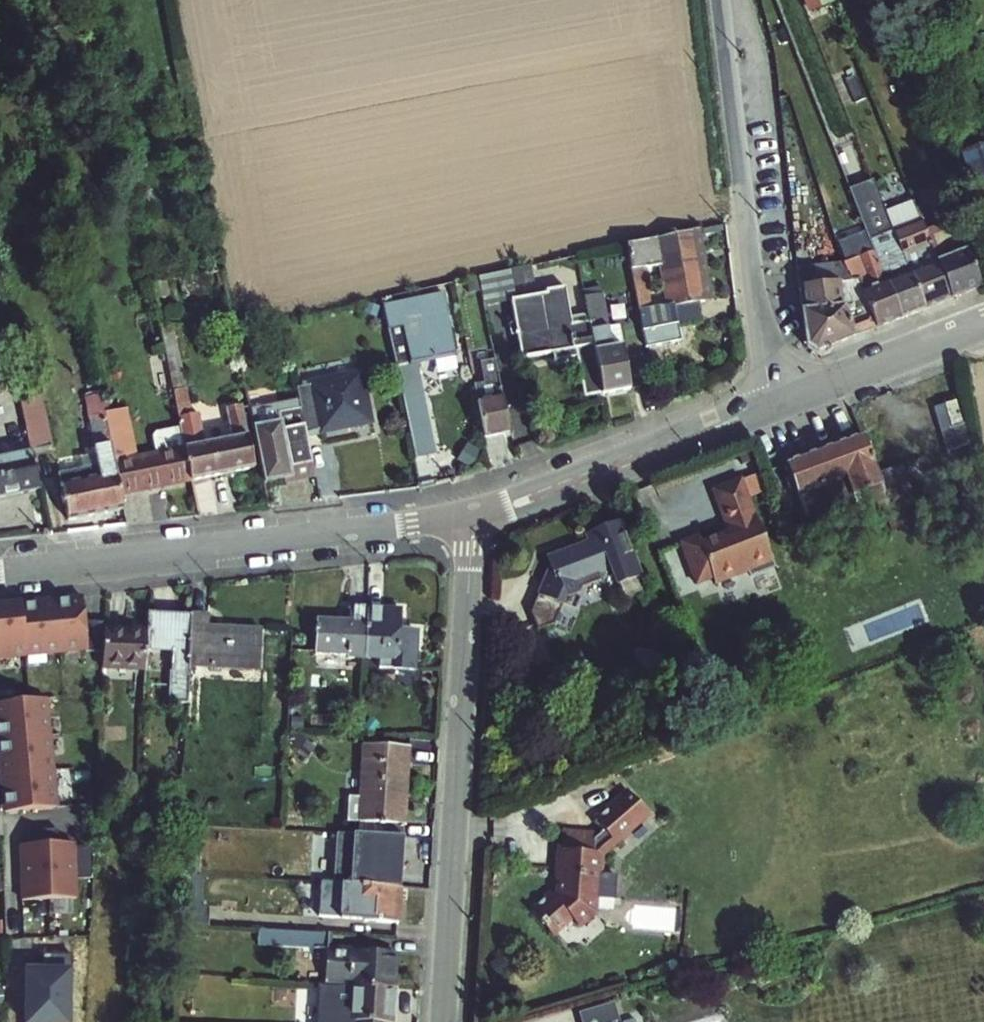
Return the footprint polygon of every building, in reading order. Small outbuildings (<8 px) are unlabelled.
[(957,154),(969,184),(974,182),(977,194),(983,193),(983,197),(983,144),(957,154)] [(923,310),(883,211),(871,183),(848,193),(856,214),(899,319),(923,310)] [(951,299),(924,230),(911,200),(883,211),(923,310),(951,299)] [(976,205),(980,215),(977,217),(983,233),(983,232),(983,202),(976,205)] [(844,261),(874,329),(899,319),(856,214),(849,218),(863,255),(844,261)] [(924,230),(951,299),(978,288),(952,222),(924,230)] [(694,231),(707,302),(715,300),(702,230),(694,231)] [(628,246),(645,333),(680,326),(676,308),(700,303),(707,302),(694,231),(628,246)] [(874,329),(844,261),(795,267),(805,347),(814,353),(874,329)] [(210,271),(213,286),(227,283),(224,269),(210,271)] [(486,306),(513,300),(515,300),(510,271),(480,278),(486,306)] [(515,300),(513,300),(524,360),(577,349),(586,396),(604,392),(591,322),(574,325),(567,286),(548,290),(548,293),(515,300)] [(604,392),(605,395),(633,389),(619,326),(610,328),(603,294),(586,297),(591,322),(604,392)] [(386,330),(389,329),(384,303),(383,299),(367,302),(371,322),(384,320),(386,330)] [(384,303),(389,329),(405,326),(412,363),(457,354),(446,299),(402,307),(401,300),(384,303)] [(676,308),(680,326),(703,321),(700,303),(676,308)] [(178,330),(175,315),(163,317),(166,333),(178,330)] [(645,333),(647,345),(682,338),(680,326),(645,333)] [(512,433),(498,364),(483,367),(487,385),(476,387),(486,438),(512,433)] [(299,389),(307,431),(324,427),(325,430),(373,420),(363,374),(299,389)] [(189,448),(195,479),(257,466),(244,404),(229,407),(235,439),(208,445),(202,413),(194,415),(188,387),(177,389),(189,448)] [(30,431),(34,450),(54,445),(42,391),(22,395),(30,431)] [(99,465),(61,473),(71,519),(127,508),(124,494),(108,414),(105,404),(103,392),(86,396),(97,453),(99,465)] [(946,446),(967,440),(955,398),(934,404),(946,446)] [(782,462),(782,464),(790,484),(771,493),(781,520),(802,514),(806,525),(853,508),(860,522),(888,510),(884,496),(908,486),(901,465),(875,472),(848,403),(813,416),(824,446),(782,462)] [(283,419),(256,425),(267,481),(295,475),(296,477),(311,474),(307,454),(297,407),(281,410),(283,419)] [(195,479),(189,448),(141,458),(131,409),(108,414),(124,494),(195,479)] [(424,422),(409,425),(415,457),(432,453),(424,422)] [(42,488),(34,450),(30,431),(21,433),(22,438),(0,442),(0,497),(42,488)] [(99,465),(97,453),(59,461),(61,473),(99,465)] [(678,543),(695,587),(712,580),(714,587),(775,564),(741,479),(710,491),(727,535),(703,544),(699,535),(678,543)] [(210,482),(196,485),(202,515),(216,513),(210,482)] [(638,578),(641,577),(617,520),(582,535),(585,542),(545,557),(547,564),(535,594),(536,597),(529,613),(535,631),(553,624),(566,601),(577,594),(579,588),(599,580),(597,575),(606,572),(612,587),(618,587),(624,599),(643,592),(638,578)] [(83,595),(0,599),(0,656),(85,652),(83,595)] [(346,661),(364,661),(366,610),(350,609),(350,623),(318,622),(316,655),(347,656),(346,661)] [(414,671),(415,637),(400,637),(400,631),(400,611),(366,610),(364,661),(394,662),(393,670),(414,671)] [(146,632),(145,663),(170,664),(168,702),(187,703),(189,666),(192,616),(147,613),(146,632)] [(192,616),(189,666),(256,671),(259,632),(207,629),(207,617),(192,616)] [(145,671),(145,663),(146,632),(102,630),(100,669),(145,671)] [(411,750),(362,747),(361,772),(367,773),(365,799),(359,799),(349,799),(347,822),(403,826),(404,803),(408,803),(411,750)] [(650,815),(622,789),(593,817),(598,823),(594,832),(565,830),(564,850),(554,850),(553,893),(547,891),(527,909),(552,938),(570,922),(579,930),(596,916),(597,898),(600,898),(602,880),(598,879),(601,854),(650,815)] [(11,843),(93,850),(94,812),(85,812),(85,805),(13,800),(11,843)] [(397,924),(400,888),(338,884),(336,918),(363,920),(363,922),(397,924)] [(328,934),(257,930),(257,947),(317,950),(327,951),(328,934)] [(327,951),(317,950),(315,983),(325,984),(327,951)] [(325,984),(337,985),(392,989),(395,955),(327,951),(325,984)] [(337,985),(336,1020),(322,1019),(322,1021),(390,1021),(392,989),(337,985)] [(632,1018),(619,1021),(612,1002),(577,1013),(580,1021),(633,1021),(632,1018)]
